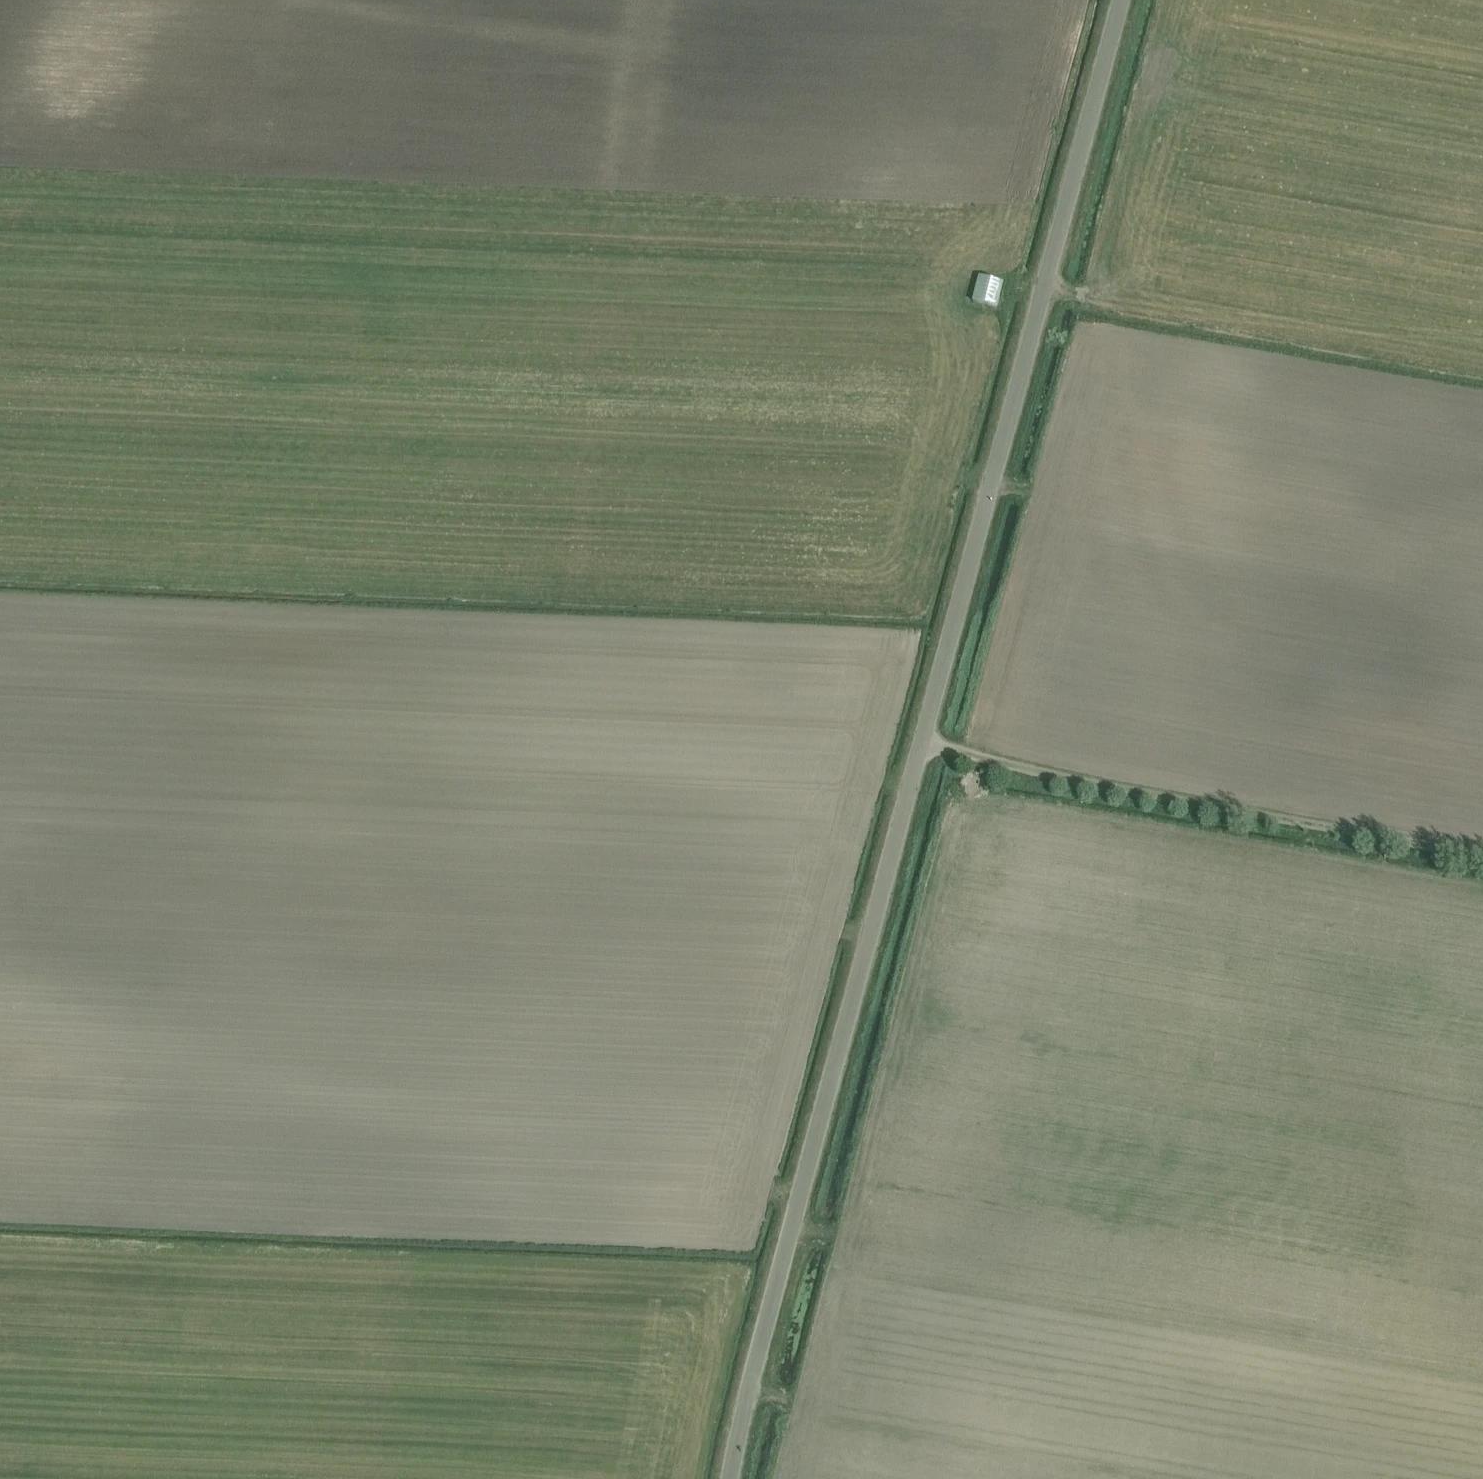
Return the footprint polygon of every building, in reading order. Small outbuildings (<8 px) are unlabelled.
[(996,307),(1002,282),(981,276),(975,302),(996,307)]
